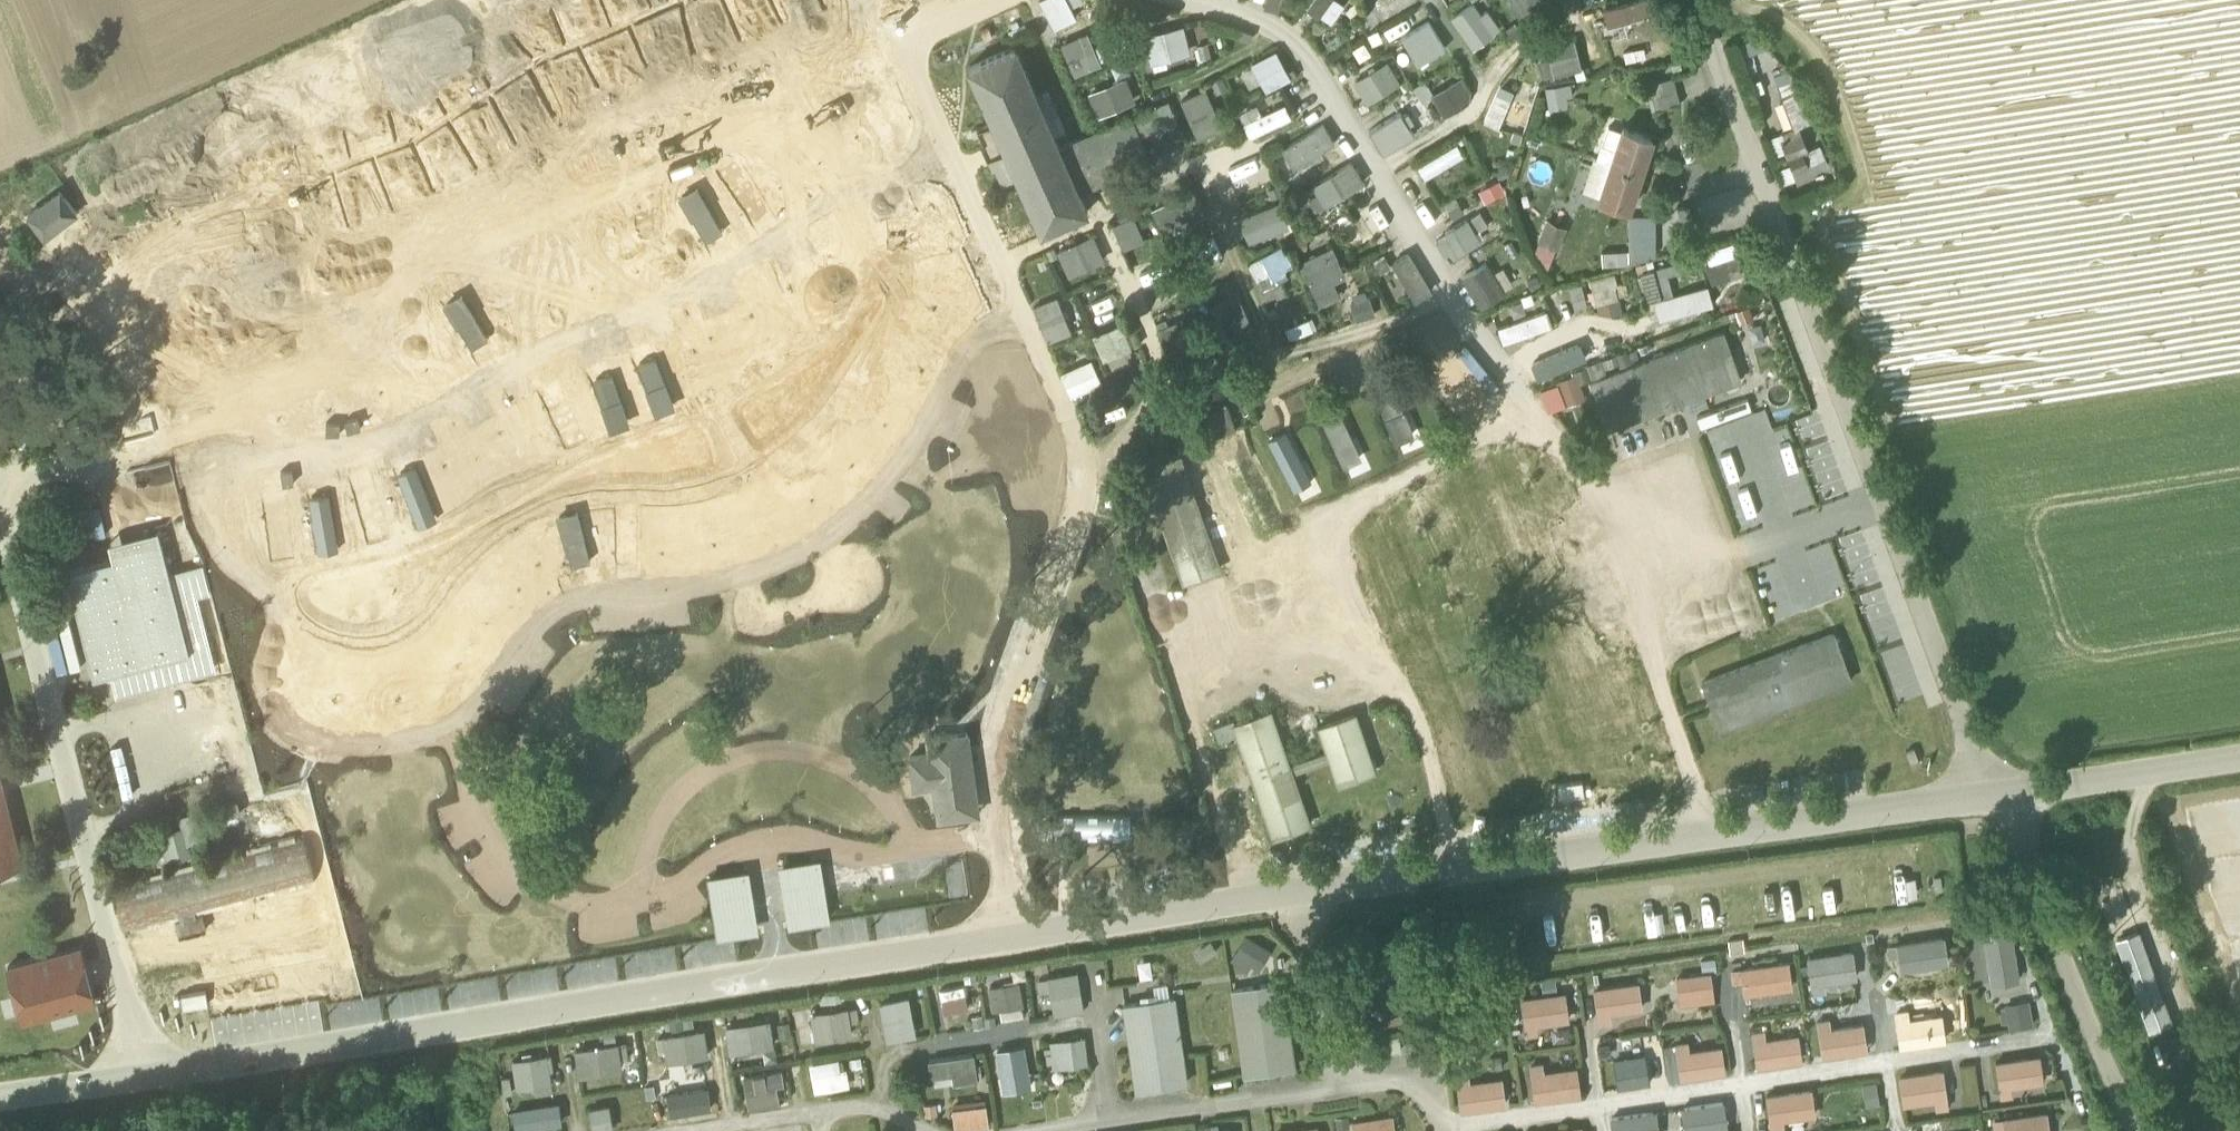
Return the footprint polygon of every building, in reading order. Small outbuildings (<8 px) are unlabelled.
[(1058,26),(1082,14),(1074,0),(1045,0),(1058,26)] [(1452,15),(1476,47),(1505,25),(1491,6),(1484,11),(1476,0),(1472,0),(1452,15)] [(1507,13),(1518,7),(1523,15),(1551,0),(1499,0),(1507,13)] [(1667,10),(1664,0),(1632,0),(1606,7),(1611,25),(1667,10)] [(1432,17),(1401,34),(1418,63),(1449,45),(1432,17)] [(1145,32),(1150,60),(1193,52),(1188,24),(1145,32)] [(1092,31),(1062,39),(1070,71),(1114,60),(1109,39),(1094,43),(1092,31)] [(1581,36),(1552,40),(1554,55),(1541,57),(1544,74),(1585,68),(1581,36)] [(1016,176),(1041,231),(1087,210),(1078,191),(1149,160),(1138,136),(1176,119),(1168,100),(1130,116),(1059,147),(1014,46),(968,67),(992,122),(978,128),(985,144),(995,167),(1002,182),(1016,176)] [(1281,46),(1254,59),(1268,88),(1295,75),(1281,46)] [(1389,57),(1356,79),(1372,102),(1405,80),(1389,57)] [(1433,92),(1446,113),(1478,94),(1464,72),(1433,92)] [(1129,76),(1088,89),(1096,114),(1138,101),(1129,76)] [(1648,84),(1655,109),(1680,102),(1673,77),(1648,84)] [(1499,80),(1483,119),(1503,128),(1509,113),(1521,118),(1532,93),(1499,80)] [(1571,82),(1545,86),(1548,108),(1567,105),(1566,96),(1572,95),(1571,82)] [(1182,96),(1201,137),(1228,125),(1209,84),(1182,96)] [(1267,108),(1289,99),(1282,84),(1260,93),(1267,108)] [(1655,109),(1648,84),(1644,85),(1651,110),(1655,109)] [(1288,100),(1246,121),(1253,134),(1295,113),(1288,100)] [(1373,127),(1387,152),(1419,134),(1405,109),(1373,127)] [(1293,164),(1339,143),(1329,121),(1283,143),(1293,164)] [(1602,144),(1615,148),(1621,130),(1608,126),(1602,144)] [(1622,127),(1621,130),(1615,148),(1610,162),(1640,172),(1652,136),(1622,127)] [(1774,136),(1792,175),(1806,168),(1788,129),(1774,136)] [(1425,176),(1468,154),(1461,141),(1418,163),(1425,176)] [(1600,143),(1595,157),(1610,162),(1615,148),(1602,144),(1600,143)] [(992,168),(995,167),(985,144),(982,145),(992,168)] [(1227,197),(1272,180),(1262,154),(1217,171),(1227,197)] [(1598,198),(1610,162),(1595,157),(1592,156),(1581,192),(1598,198)] [(1319,209),(1369,179),(1358,159),(1307,190),(1319,209)] [(1628,208),(1640,172),(1610,162),(1598,198),(1628,208)] [(1484,185),(1486,195),(1507,191),(1504,180),(1484,185)] [(1415,209),(1428,203),(1420,184),(1406,190),(1415,209)] [(16,219),(36,242),(75,210),(54,187),(16,219)] [(1199,220),(1186,192),(1155,206),(1167,234),(1199,220)] [(1453,216),(1464,212),(1459,197),(1447,201),(1453,216)] [(1240,215),(1251,243),(1293,227),(1283,200),(1240,215)] [(1375,203),(1349,213),(1360,241),(1386,231),(1375,203)] [(1125,247),(1146,238),(1136,211),(1114,219),(1125,247)] [(1480,227),(1488,223),(1483,212),(1439,231),(1450,258),(1486,242),(1480,227)] [(1628,250),(1628,264),(1656,256),(1655,214),(1626,215),(1628,250)] [(1567,227),(1546,218),(1537,241),(1555,249),(1557,250),(1567,227)] [(1069,274),(1108,261),(1099,233),(1060,246),(1069,274)] [(1703,251),(1715,285),(1751,272),(1738,238),(1703,251)] [(1555,249),(1537,241),(1533,252),(1547,269),(1555,249)] [(16,261),(0,242),(0,274),(16,261)] [(1265,301),(1288,291),(1280,274),(1295,267),(1285,244),(1246,261),(1265,301)] [(1318,303),(1344,295),(1338,277),(1348,273),(1338,244),(1302,256),(1318,303)] [(1398,257),(1414,298),(1434,291),(1418,249),(1398,257)] [(1628,264),(1628,250),(1601,251),(1602,265),(1628,264)] [(1163,257),(1135,266),(1147,299),(1174,289),(1163,257)] [(1512,289),(1496,257),(1463,274),(1479,306),(1512,289)] [(945,291),(953,309),(989,293),(980,275),(945,291)] [(1033,305),(1048,340),(1075,329),(1060,294),(1033,305)] [(1373,296),(1354,299),(1357,316),(1376,313),(1373,296)] [(1494,330),(1513,353),(1545,327),(1526,304),(1494,330)] [(546,307),(431,349),(463,436),(578,394),(546,307)] [(1164,352),(1193,342),(1184,315),(1155,324),(1164,352)] [(1122,321),(1094,333),(1108,365),(1136,353),(1122,321)] [(851,363),(864,358),(869,373),(895,363),(880,322),(841,337),(851,363)] [(1592,382),(1608,428),(1674,404),(1740,379),(1723,333),(1592,382)] [(1007,431),(1047,419),(1026,348),(986,360),(1007,431)] [(793,384),(831,372),(824,350),(786,362),(793,384)] [(947,394),(956,367),(928,358),(919,385),(947,394)] [(1062,366),(1067,392),(1102,384),(1097,358),(1062,366)] [(1437,361),(1414,369),(1427,410),(1451,402),(1437,361)] [(836,369),(818,377),(825,393),(843,386),(836,369)] [(750,399),(782,387),(775,370),(744,381),(750,399)] [(1566,379),(1543,386),(1550,409),(1573,401),(1566,379)] [(1382,380),(1358,388),(1372,429),(1396,421),(1382,380)] [(1757,465),(1789,456),(1771,393),(1714,409),(1726,454),(1752,447),(1757,465)] [(597,399),(568,412),(579,435),(608,422),(597,399)] [(1328,399),(1304,407),(1318,448),(1342,440),(1328,399)] [(852,449),(849,442),(880,430),(868,402),(805,427),(819,463),(852,449)] [(679,429),(682,440),(708,432),(699,403),(658,416),(664,434),(679,429)] [(523,432),(538,467),(571,452),(555,418),(523,432)] [(933,443),(958,440),(956,422),(931,426),(933,443)] [(783,438),(745,447),(750,473),(789,464),(783,438)] [(1230,453),(1237,476),(1268,467),(1261,444),(1230,453)] [(1365,477),(1394,462),(1385,444),(1356,459),(1365,477)] [(492,479),(520,465),(512,448),(484,461),(492,479)] [(1335,456),(1309,467),(1320,494),(1346,484),(1335,456)] [(1171,544),(1184,582),(1193,579),(1219,570),(1179,457),(1144,469),(1171,544)] [(679,500),(712,495),(709,477),(677,482),(679,500)] [(916,478),(917,503),(966,502),(966,477),(916,478)] [(264,526),(297,516),(288,487),(255,497),(264,526)] [(736,516),(759,511),(756,496),(733,501),(736,516)] [(975,547),(1025,532),(1018,507),(1005,512),(1001,499),(964,511),(975,547)] [(1540,514),(1553,564),(1570,560),(1556,509),(1540,514)] [(108,542),(113,558),(162,546),(158,529),(108,542)] [(673,530),(674,554),(701,553),(700,529),(673,530)] [(740,573),(768,571),(766,543),(738,545),(740,573)] [(202,572),(171,580),(169,572),(162,546),(113,558),(66,570),(93,677),(111,672),(116,695),(135,690),(134,684),(209,665),(202,639),(208,637),(201,612),(197,596),(210,592),(202,564),(200,564),(202,572)] [(202,572),(200,564),(169,572),(171,580),(202,572)] [(386,611),(407,608),(404,579),(382,581),(386,611)] [(432,604),(455,602),(453,580),(430,583),(432,604)] [(362,590),(339,597),(349,631),(372,624),(362,590)] [(214,609),(210,592),(197,596),(201,612),(214,609)] [(869,647),(915,642),(911,612),(866,618),(869,647)] [(318,620),(305,622),(307,639),(320,637),(318,620)] [(800,626),(805,667),(837,663),(832,622),(800,626)] [(232,664),(255,660),(248,624),(224,628),(232,664)] [(424,656),(449,652),(445,629),(402,636),(405,653),(423,650),(424,656)] [(1702,682),(1719,728),(1851,679),(1833,633),(1702,682)] [(216,670),(208,637),(202,639),(209,665),(134,684),(135,690),(216,670)] [(776,645),(748,649),(752,673),(780,669),(776,645)] [(334,663),(339,687),(383,677),(378,654),(334,663)] [(292,701),(321,691),(313,665),(284,674),(292,701)] [(874,681),(877,698),(931,690),(929,673),(874,681)] [(390,701),(413,698),(412,689),(388,692),(390,701)] [(390,704),(393,720),(424,713),(421,697),(390,704)] [(352,708),(319,717),(328,748),(361,738),(352,708)] [(1234,724),(1274,837),(1309,824),(1291,772),(1330,758),(1339,783),(1374,771),(1354,714),(1319,726),(1328,752),(1288,765),(1269,710),(1234,724)] [(933,783),(937,818),(968,814),(957,733),(926,737),(929,753),(909,756),(913,786),(933,783)] [(412,734),(375,743),(381,772),(419,764),(412,734)] [(353,767),(345,769),(343,759),(316,764),(321,791),(357,784),(353,767)] [(416,825),(444,817),(438,794),(410,801),(416,825)] [(289,797),(247,810),(256,838),(298,825),(289,797)] [(507,803),(484,807),(488,830),(511,826),(507,803)] [(20,861),(10,822),(4,823),(0,807),(0,866),(20,861)] [(334,837),(385,825),(380,807),(329,818),(334,837)] [(1055,845),(1072,845),(1072,837),(1130,838),(1130,814),(1030,813),(1030,837),(1055,837),(1055,845)] [(164,832),(171,858),(188,854),(182,828),(164,832)] [(174,917),(179,936),(206,929),(201,911),(315,881),(302,833),(111,883),(124,931),(174,917)] [(418,849),(425,870),(453,861),(446,840),(418,849)] [(1922,856),(1924,869),(1945,866),(1943,853),(1922,856)] [(819,859),(780,865),(788,922),(828,916),(819,859)] [(377,889),(368,861),(333,872),(342,900),(377,889)] [(568,874),(572,896),(598,891),(594,869),(568,874)] [(630,876),(644,929),(667,923),(653,870),(630,876)] [(749,870),(706,877),(715,934),(757,927),(749,870)] [(615,909),(579,916),(585,944),(621,936),(615,909)] [(442,958),(461,956),(458,913),(439,915),(442,958)] [(401,919),(376,923),(383,969),(409,965),(401,919)] [(2012,927),(1982,935),(1995,984),(2025,976),(2012,927)] [(253,1001),(338,977),(324,928),(239,953),(253,1001)] [(2137,930),(2114,939),(2150,1031),(2173,1021),(2137,930)] [(1889,943),(1891,955),(1904,953),(1906,969),(1954,962),(1949,933),(1889,943)] [(1250,939),(1250,963),(1269,963),(1269,939),(1250,939)] [(503,947),(506,962),(537,956),(534,940),(503,947)] [(9,964),(22,1016),(93,997),(79,946),(9,964)] [(1380,956),(1382,966),(1391,964),(1390,955),(1380,956)] [(1732,967),(1734,980),(1747,978),(1749,993),(1798,986),(1794,958),(1732,967)] [(1398,1008),(1391,964),(1382,966),(1356,969),(1363,1014),(1398,1008)] [(1082,969),(1045,974),(1050,1012),(1087,1008),(1082,969)] [(1677,974),(1682,1005),(1718,1000),(1714,969),(1677,974)] [(1615,1012),(1648,1007),(1644,978),(1597,984),(1603,1023),(1617,1021),(1615,1012)] [(992,984),(997,1018),(1027,1014),(1023,980),(992,984)] [(940,987),(946,1013),(972,1006),(966,981),(940,987)] [(1232,989),(1245,1072),(1293,1065),(1281,982),(1232,989)] [(1520,995),(1525,1035),(1541,1033),(1540,1023),(1574,1019),(1570,989),(1520,995)] [(880,999),(885,1039),(919,1035),(914,995),(880,999)] [(1124,1004),(1137,1088),(1185,1081),(1173,997),(1124,1004)] [(2011,1026),(2033,1025),(2032,999),(2009,1000),(2011,1026)] [(854,1007),(813,1009),(815,1037),(856,1035),(854,1007)] [(727,1024),(732,1051),(777,1043),(773,1016),(727,1024)] [(1866,1049),(1862,1026),(1830,1030),(1829,1019),(1817,1021),(1822,1055),(1866,1049)] [(707,1026),(656,1035),(659,1049),(668,1047),(671,1061),(711,1054),(707,1026)] [(1801,1060),(1797,1036),(1765,1041),(1763,1029),(1751,1031),(1757,1066),(1801,1060)] [(1049,1067),(1092,1060),(1087,1034),(1045,1041),(1049,1067)] [(1358,1041),(1360,1055),(1401,1049),(1399,1035),(1358,1041)] [(1725,1071),(1721,1048),(1689,1052),(1687,1041),(1675,1043),(1681,1078),(1725,1071)] [(622,1043),(577,1046),(578,1074),(624,1071),(622,1043)] [(1003,1088),(1034,1086),(1032,1043),(1001,1045),(1003,1088)] [(978,1052),(931,1055),(933,1082),(980,1079),(978,1052)] [(516,1085),(554,1083),(553,1053),(514,1055),(516,1085)] [(2011,1084),(2042,1080),(2039,1056),(1995,1062),(2000,1098),(2012,1096),(2011,1084)] [(844,1057),(811,1060),(814,1090),(847,1087),(844,1057)] [(1579,1092),(1576,1069),(1544,1074),(1542,1062),(1530,1064),(1535,1099),(1579,1092)] [(780,1081),(785,1081),(784,1068),(740,1073),(744,1106),(782,1102),(780,1081)] [(1900,1076),(1904,1102),(1934,1098),(1935,1108),(1948,1106),(1943,1070),(1900,1076)] [(1504,1102),(1501,1079),(1469,1083),(1467,1072),(1455,1074),(1460,1109),(1504,1102)] [(1780,1117),(1815,1112),(1812,1089),(1765,1095),(1770,1130),(1782,1129),(1780,1117)] [(991,1100),(955,1102),(956,1127),(992,1125),(991,1100)] [(1685,1130),(1693,1130),(1713,1128),(1714,1130),(1727,1130),(1723,1101),(1682,1106),(1685,1130)] [(516,1127),(565,1124),(564,1102),(515,1104),(516,1127)] [(617,1127),(613,1103),(591,1106),(595,1130),(617,1127)] [(1654,1111),(1611,1117),(1613,1130),(1657,1130),(1654,1111)] [(1354,1117),(1355,1130),(1400,1130),(1397,1112),(1354,1117)] [(2004,1130),(2048,1130),(2046,1112),(2002,1118),(2004,1130)] [(1221,1130),(1220,1121),(1208,1122),(1209,1130),(1238,1130),(1238,1128),(1221,1130)] [(1274,1130),(1323,1130),(1322,1122),(1274,1130)]
